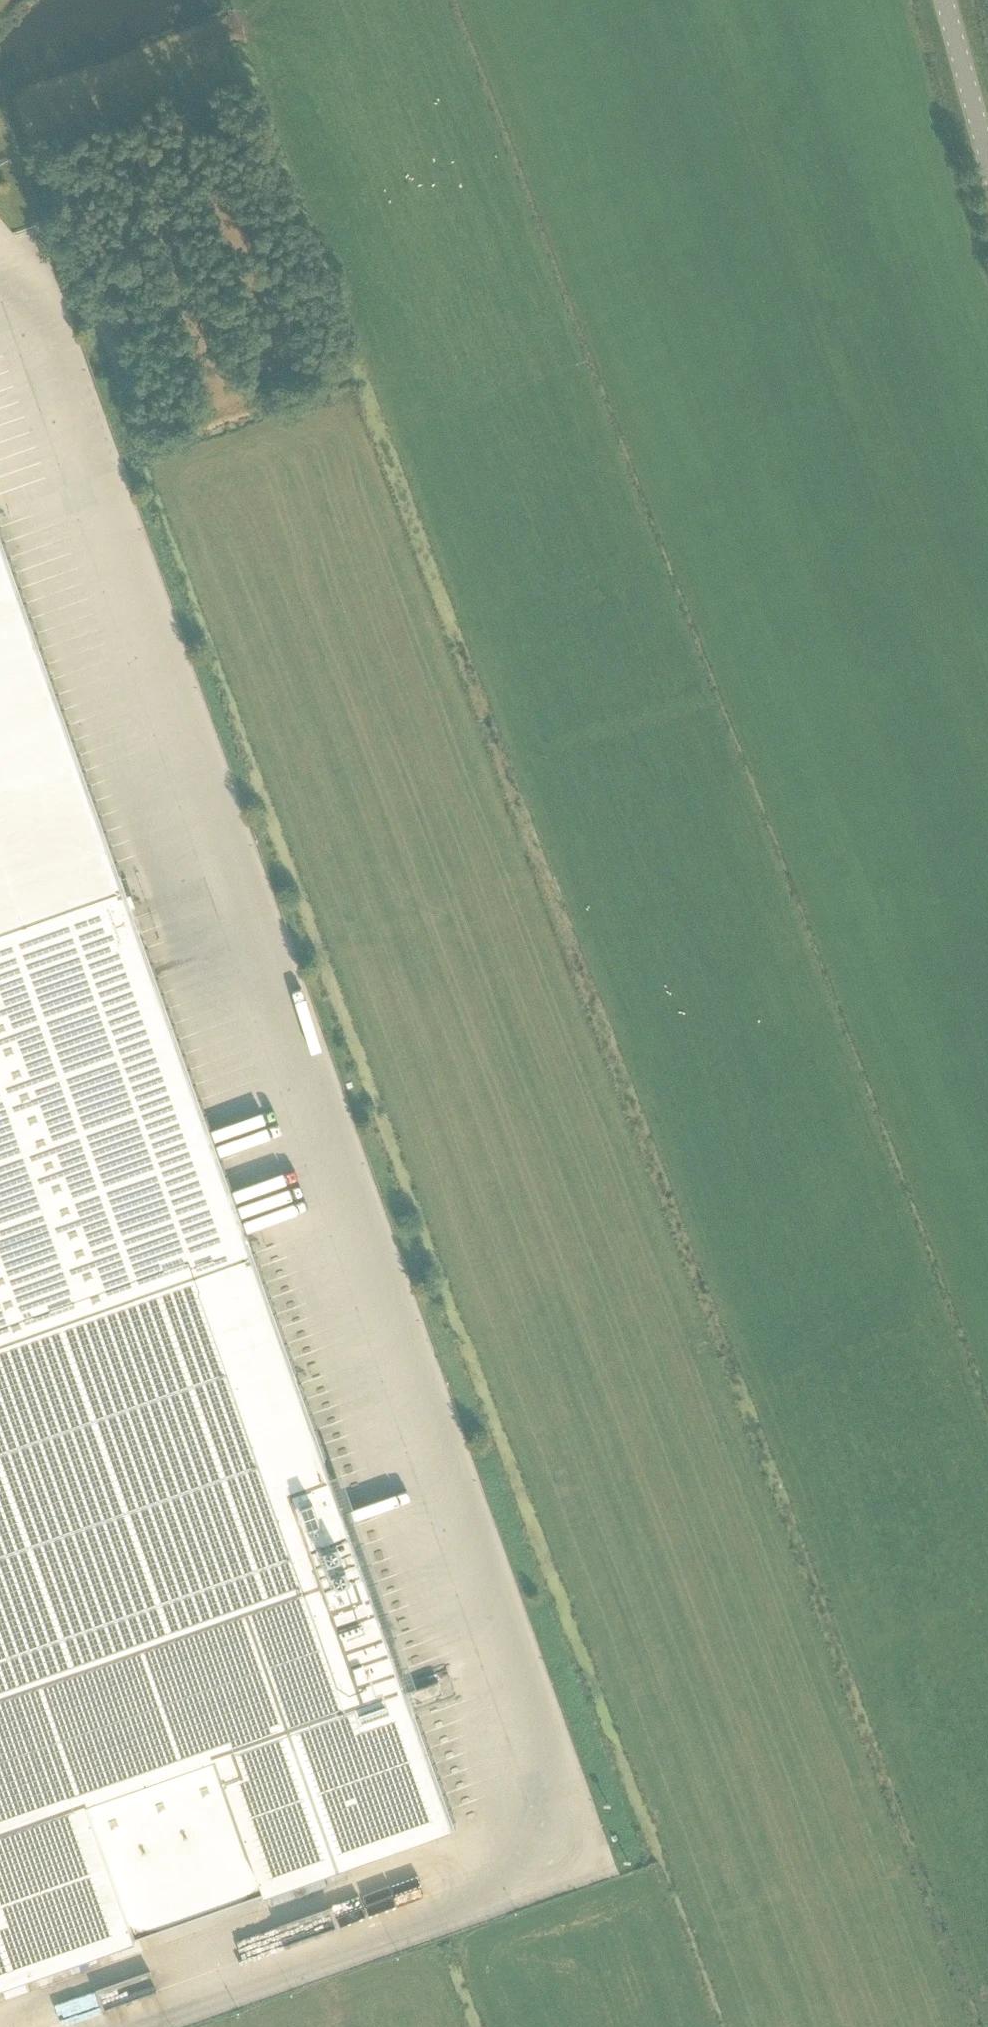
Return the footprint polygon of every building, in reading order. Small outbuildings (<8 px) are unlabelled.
[(138,1936),(90,1799),(218,1754),(266,1891),(455,1824),(0,532),(0,1984),(138,1936)]
